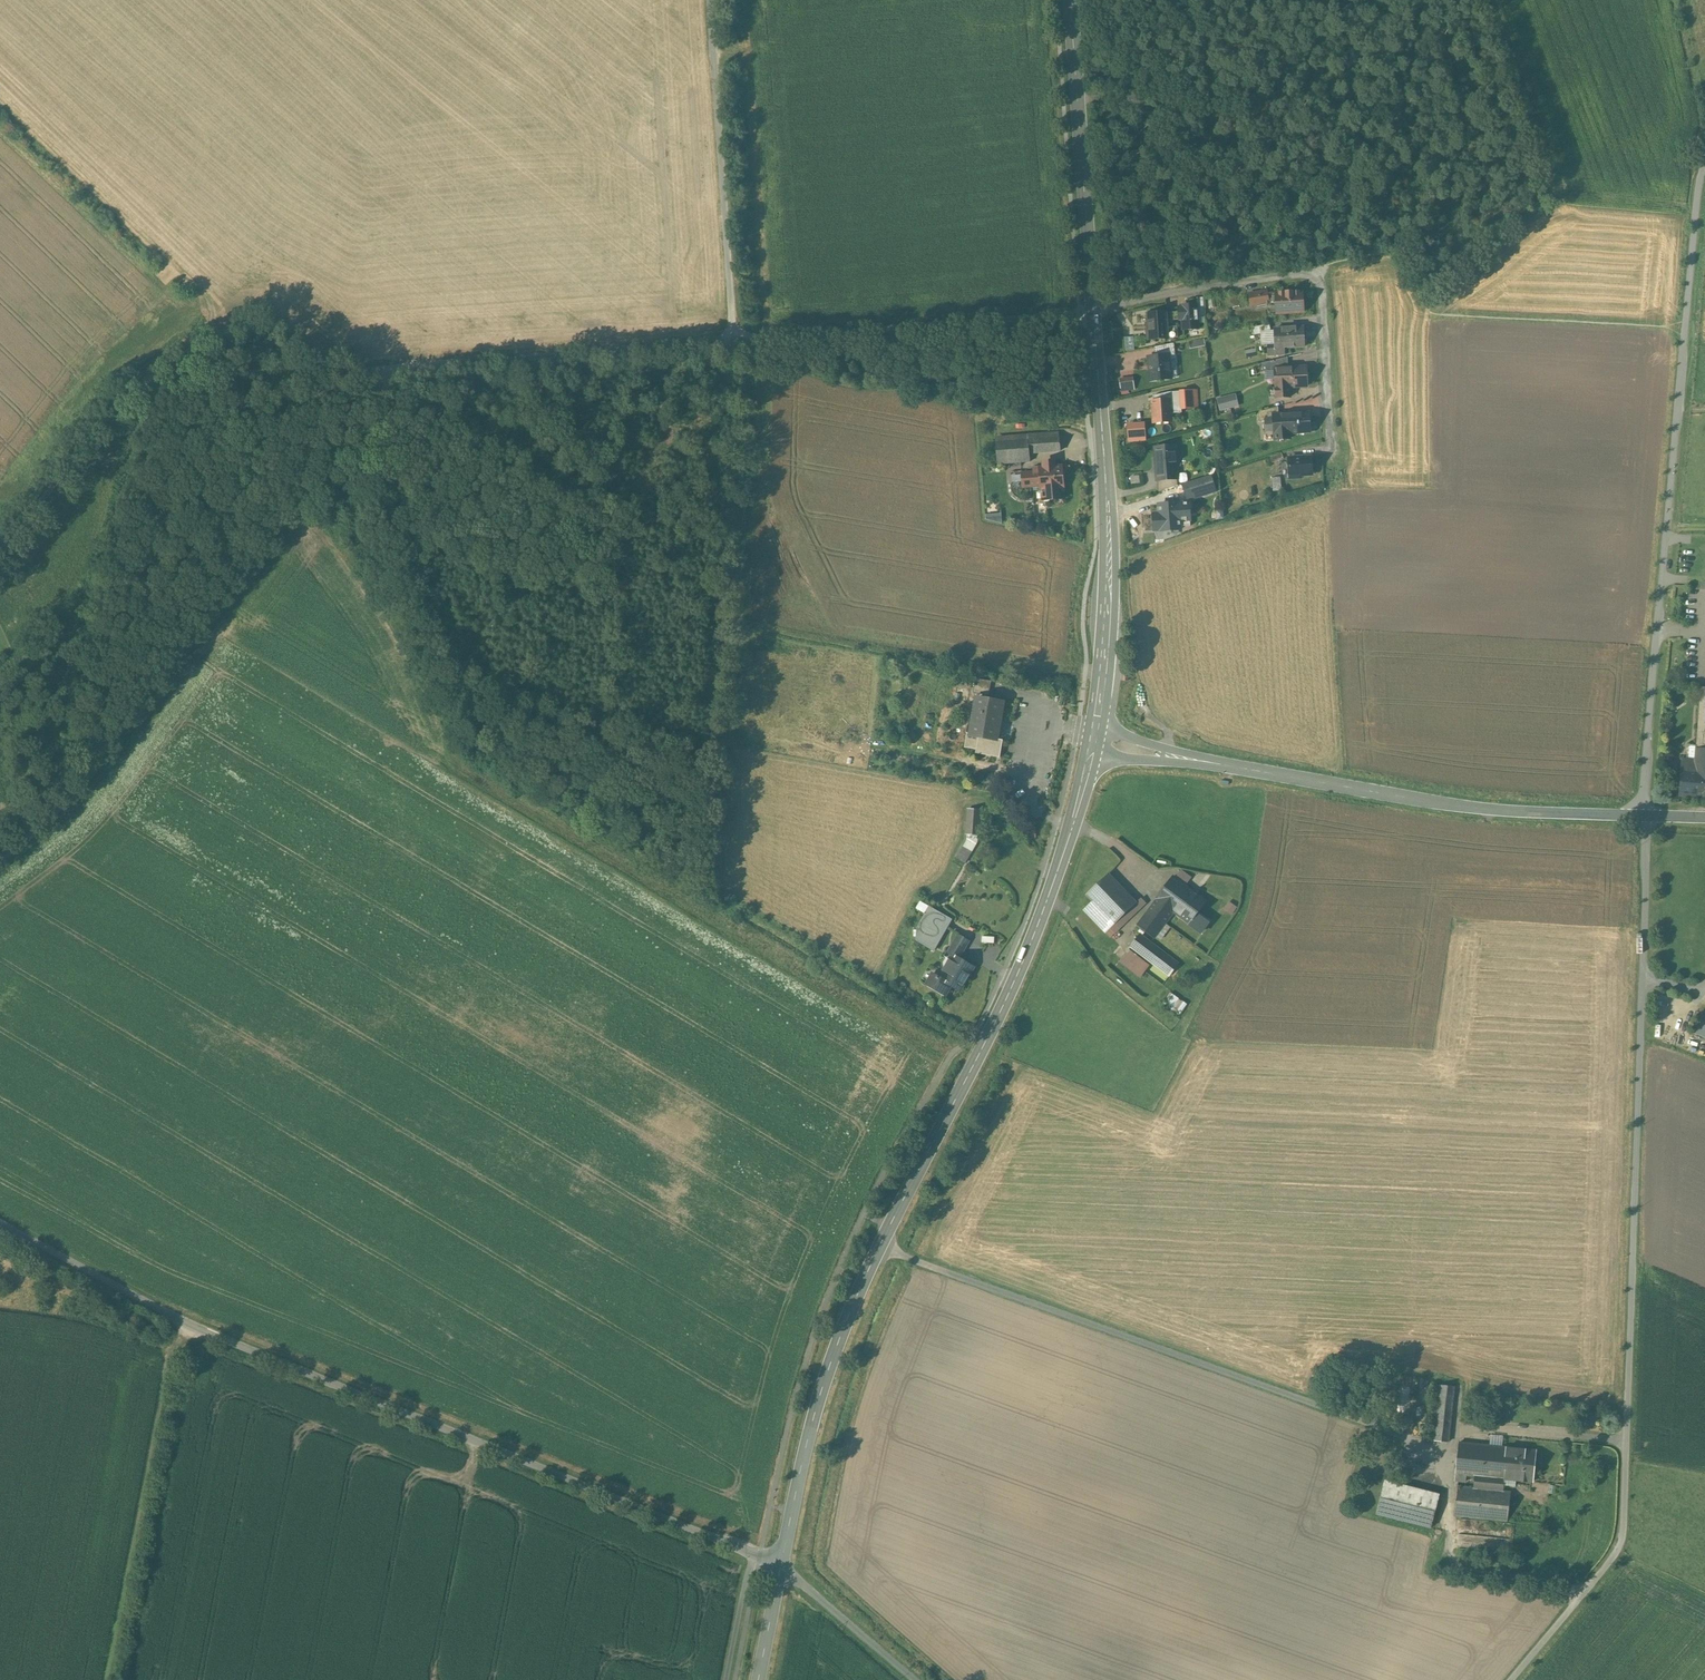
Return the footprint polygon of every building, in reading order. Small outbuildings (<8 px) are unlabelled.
[(1266,291),(1250,294),(1252,306),(1267,303),(1268,305),(1269,305),(1267,295),(1266,291)] [(1302,292),(1267,295),(1269,305),(1281,304),(1282,313),(1303,312),(1302,292)] [(1179,307),(1179,312),(1180,320),(1183,320),(1183,330),(1199,329),(1198,317),(1197,305),(1181,306),(1182,307),(1179,307)] [(1179,312),(1148,314),(1149,329),(1147,329),(1148,340),(1178,338),(1177,327),(1168,327),(1168,321),(1180,320),(1179,312)] [(1269,324),(1259,326),(1261,334),(1271,332),(1269,324)] [(1304,328),(1274,329),(1275,344),(1268,344),(1268,355),(1285,354),(1285,348),(1305,347),(1304,328)] [(1126,337),(1127,350),(1136,349),(1135,337),(1126,337)] [(1174,343),(1154,347),(1155,354),(1160,354),(1160,356),(1169,356),(1175,355),(1174,343)] [(1160,356),(1149,357),(1151,381),(1171,379),(1169,356),(1160,356)] [(1287,357),(1262,363),(1263,372),(1275,371),(1275,368),(1288,368),(1287,357)] [(1288,368),(1275,368),(1275,371),(1277,398),(1290,397),(1290,387),(1307,386),(1306,367),(1288,368)] [(1134,376),(1120,378),(1121,390),(1135,389),(1134,376)] [(1196,391),(1180,392),(1181,409),(1197,408),(1196,391)] [(1218,398),(1221,410),(1241,405),(1237,392),(1218,398)] [(1170,400),(1152,401),(1154,423),(1172,421),(1170,400)] [(1279,420),(1278,407),(1258,412),(1259,421),(1274,420),(1279,420)] [(1279,420),(1274,420),(1275,440),(1290,439),(1290,433),(1310,432),(1309,413),(1282,415),(1282,419),(1279,420)] [(1130,441),(1148,440),(1147,422),(1129,423),(1130,441)] [(1029,437),(996,440),(998,464),(1031,462),(1030,453),(1061,451),(1060,436),(1029,439),(1029,437)] [(1175,446),(1156,448),(1157,471),(1177,470),(1175,446)] [(1281,453),(1269,458),(1271,463),(1283,459),(1281,453)] [(1311,457),(1289,458),(1290,478),(1299,478),(1299,476),(1312,475),(1311,457)] [(1034,472),(1022,473),(1023,487),(1041,486),(1042,500),(1065,498),(1062,466),(1055,467),(1055,462),(1043,463),(1044,468),(1034,468),(1034,472)] [(1157,471),(1159,492),(1178,486),(1177,470),(1157,471)] [(1211,475),(1183,484),(1188,500),(1216,491),(1211,475)] [(1281,477),(1272,478),(1273,491),(1282,490),(1281,477)] [(1189,503),(1159,505),(1161,531),(1181,529),(1180,528),(1191,527),(1189,503)] [(1003,513),(987,513),(987,522),(1003,522),(1003,513)] [(1704,731),(1704,726),(1704,687),(1700,686),(1695,759),(1682,758),(1679,795),(1704,797),(1704,731)] [(1003,703),(977,698),(971,734),(971,735),(997,740),(997,739),(1003,703)] [(971,734),(967,733),(965,748),(977,750),(976,753),(1000,758),(1003,740),(997,739),(997,740),(971,735),(971,734)] [(980,810),(969,810),(967,832),(978,832),(980,810)] [(978,832),(967,832),(967,839),(957,858),(957,859),(964,864),(977,839),(978,832)] [(1109,874),(1087,895),(1093,902),(1085,910),(1110,938),(1136,914),(1131,908),(1136,903),(1109,874)] [(1174,912),(1190,890),(1173,877),(1137,925),(1154,938),(1165,923),(1174,912)] [(1206,901),(1190,890),(1174,912),(1202,932),(1208,923),(1196,914),(1206,901)] [(1234,914),(1239,906),(1230,901),(1225,909),(1234,914)] [(925,914),(948,926),(952,920),(922,902),(918,909),(925,914)] [(948,926),(925,914),(918,927),(917,941),(934,951),(948,926)] [(962,954),(969,941),(959,935),(951,948),(962,954)] [(1151,943),(1139,935),(1130,947),(1170,976),(1179,964),(1151,943)] [(933,974),(927,984),(945,995),(951,985),(954,987),(960,991),(967,979),(966,979),(973,966),(959,959),(962,954),(951,948),(948,953),(952,956),(940,978),(933,974)] [(1128,948),(1119,961),(1141,978),(1151,965),(1128,948)] [(1165,1005),(1183,1013),(1189,1001),(1171,993),(1165,1005)] [(1693,1033),(1704,1038),(1704,1011),(1703,1010),(1693,1033)] [(1435,1384),(1429,1440),(1449,1442),(1455,1386),(1435,1384)] [(1507,1448),(1459,1442),(1455,1481),(1465,1482),(1466,1475),(1489,1477),(1487,1490),(1457,1487),(1454,1515),(1507,1521),(1510,1492),(1503,1492),(1504,1484),(1503,1484),(1507,1448)] [(1536,1451),(1507,1448),(1503,1484),(1504,1484),(1515,1485),(1516,1480),(1532,1482),(1536,1451)] [(1440,1494),(1385,1481),(1376,1514),(1431,1528),(1440,1494)]
